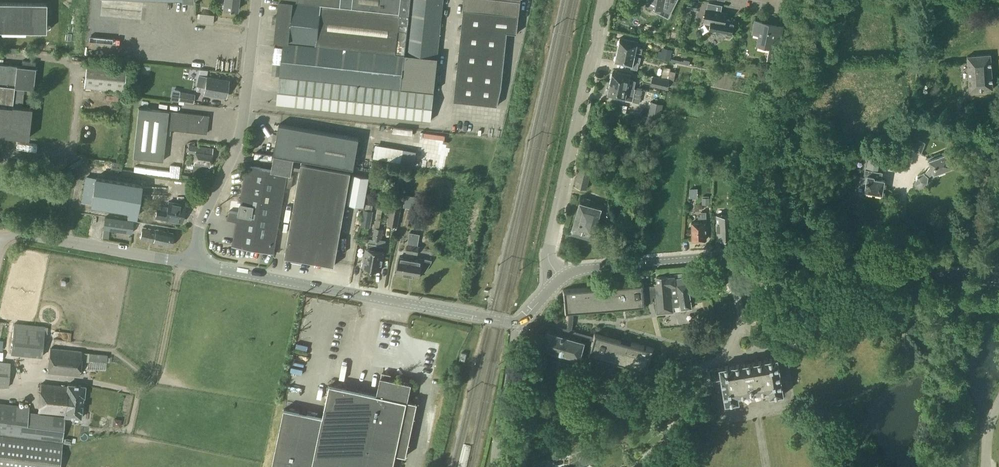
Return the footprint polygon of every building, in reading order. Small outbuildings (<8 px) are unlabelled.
[(223,9),(237,10),(238,0),(224,0),(223,9)] [(274,39),(275,40),(315,44),(319,3),(292,0),(278,0),(274,39)] [(319,3),(315,44),(402,53),(403,53),(406,23),(397,22),(399,0),(292,0),(319,3)] [(397,22),(406,23),(403,53),(437,57),(443,0),(399,0),(397,22)] [(516,0),(464,0),(463,9),(519,15),(520,0),(516,0)] [(648,15),(659,17),(661,16),(663,10),(664,10),(666,0),(649,0),(647,6),(648,6),(646,12),(648,15)] [(687,9),(696,10),(697,3),(688,1),(687,9)] [(46,31),(46,4),(0,3),(0,30),(46,31)] [(703,22),(710,24),(709,31),(731,35),(734,21),(725,19),(727,12),(706,8),(703,22)] [(497,106),(501,87),(507,33),(517,34),(519,15),(463,9),(454,101),(497,106)] [(753,33),(759,34),(757,44),(769,47),(767,57),(776,59),(780,37),(774,36),(776,24),(755,20),(753,33)] [(617,50),(635,54),(635,52),(642,53),(643,48),(636,46),(637,42),(620,38),(617,50)] [(275,40),(275,46),(284,47),(282,62),(281,76),(356,83),(398,88),(402,53),(315,44),(275,40)] [(663,48),(661,59),(668,61),(671,49),(663,48)] [(635,54),(617,50),(615,62),(632,66),(632,68),(637,69),(639,63),(640,63),(641,57),(634,56),(635,54)] [(402,53),(398,88),(434,92),(438,57),(437,57),(403,53),(402,53)] [(967,55),(969,90),(992,88),(990,54),(967,55)] [(273,61),(272,75),(281,76),(282,62),(273,61)] [(84,87),(122,91),(125,67),(87,63),(84,87)] [(28,138),(31,107),(22,106),(24,89),(27,89),(26,93),(33,94),(35,68),(0,64),(0,135),(28,138)] [(662,77),(668,79),(671,68),(664,67),(662,77)] [(613,71),(610,83),(627,87),(634,88),(636,81),(629,79),(630,74),(613,71)] [(281,76),(278,103),(285,104),(353,111),(356,83),(281,76)] [(666,89),(669,80),(652,76),(651,82),(659,84),(658,88),(666,89)] [(207,77),(204,94),(225,98),(228,80),(207,77)] [(356,83),(353,111),(431,120),(434,92),(398,88),(356,83)] [(627,87),(610,83),(608,95),(624,99),(625,94),(632,96),(634,90),(627,89),(627,87)] [(178,101),(193,103),(195,94),(180,91),(178,101)] [(649,109),(661,112),(663,105),(650,102),(649,109)] [(166,129),(168,112),(138,108),(133,158),(163,161),(166,129)] [(168,112),(166,129),(206,134),(208,116),(168,112)] [(274,154),(354,168),(359,138),(279,124),(274,154)] [(488,136),(488,129),(470,127),(469,134),(488,136)] [(915,150),(921,152),(925,142),(919,140),(915,150)] [(407,155),(408,147),(378,144),(377,157),(388,158),(389,153),(407,155)] [(187,152),(195,153),(193,164),(210,167),(212,148),(188,145),(187,152)] [(915,184),(919,187),(924,186),(927,182),(928,176),(933,172),(934,173),(954,166),(949,152),(941,154),(940,152),(934,155),(935,156),(928,159),(931,165),(925,172),(919,174),(916,178),(915,184)] [(859,183),(856,189),(856,193),(862,194),(864,190),(882,193),(884,179),(881,179),(882,173),(877,172),(879,158),(867,156),(864,174),(866,178),(860,176),(859,183)] [(285,257),(335,265),(351,172),(301,163),(285,257)] [(228,219),(237,221),(233,246),(274,253),(288,173),(247,166),(240,203),(231,201),(228,219)] [(573,186),(585,189),(590,168),(578,166),(573,186)] [(368,177),(353,175),(347,205),(362,207),(368,177)] [(86,177),(85,184),(86,184),(84,195),(83,195),(82,201),(91,203),(90,204),(129,210),(128,217),(135,219),(141,185),(95,178),(95,179),(86,177)] [(924,190),(930,193),(934,185),(927,182),(924,190)] [(405,207),(417,209),(418,199),(406,197),(405,207)] [(572,229),(593,235),(601,208),(589,204),(590,199),(584,197),(582,202),(580,202),(572,229)] [(726,199),(726,210),(742,210),(742,198),(726,199)] [(156,217),(166,219),(182,222),(184,205),(169,202),(168,208),(165,208),(165,210),(157,209),(156,217)] [(398,225),(401,208),(391,207),(388,224),(398,225)] [(361,225),(369,227),(371,212),(364,210),(361,225)] [(701,216),(698,217),(698,222),(692,222),(693,239),(706,239),(705,228),(707,228),(706,211),(701,211),(701,216)] [(717,215),(718,238),(734,238),(734,214),(717,215)] [(94,235),(93,216),(83,217),(84,235),(94,235)] [(103,229),(132,234),(133,221),(105,217),(103,229)] [(140,238),(153,241),(171,245),(173,233),(156,230),(143,227),(140,238)] [(383,234),(375,233),(373,240),(369,239),(368,248),(366,248),(363,268),(372,269),(377,241),(381,241),(382,241),(383,234)] [(407,244),(416,246),(418,236),(409,234),(407,244)] [(377,241),(372,269),(381,270),(384,251),(383,251),(385,241),(382,241),(381,241),(377,241)] [(416,246),(407,244),(406,252),(418,254),(420,246),(416,246)] [(396,273),(420,277),(421,271),(424,272),(430,262),(431,260),(418,258),(417,260),(399,257),(396,273)] [(655,285),(656,296),(657,312),(675,310),(675,305),(680,305),(681,310),(692,308),(687,277),(676,278),(676,280),(675,280),(674,279),(674,276),(667,277),(667,276),(656,277),(657,283),(654,283),(655,285)] [(656,296),(655,285),(643,286),(643,285),(590,289),(590,288),(564,291),(566,314),(568,314),(573,313),(573,311),(580,310),(581,313),(597,311),(596,309),(644,304),(644,303),(653,302),(652,297),(656,296)] [(552,324),(552,327),(582,336),(594,340),(590,353),(620,362),(620,364),(635,368),(636,365),(641,367),(641,370),(646,371),(652,349),(647,347),(646,350),(644,349),(644,347),(632,343),(631,345),(596,335),(595,336),(571,330),(572,328),(573,325),(573,322),(573,320),(573,317),(573,313),(568,314),(568,317),(568,320),(567,324),(567,326),(566,328),(552,324)] [(11,354),(42,357),(45,326),(13,323),(11,354)] [(541,347),(580,358),(581,357),(579,356),(582,344),(584,344),(584,343),(580,342),(582,336),(552,327),(550,333),(546,332),(545,333),(547,334),(543,346),(542,346),(541,347)] [(50,347),(47,372),(79,375),(80,368),(87,369),(88,360),(106,362),(107,355),(87,354),(82,353),(82,351),(50,347)] [(710,369),(711,380),(722,378),(726,403),(739,401),(738,395),(769,390),(770,395),(783,393),(777,358),(720,367),(720,368),(710,369)] [(7,387),(10,363),(0,362),(0,386),(7,387)] [(396,454),(406,457),(417,403),(407,401),(411,384),(389,380),(390,375),(383,373),(382,378),(381,378),(378,395),(331,385),(324,417),(285,408),(272,466),(393,466),(396,454)] [(38,412),(65,415),(68,387),(41,384),(38,412)] [(68,385),(68,387),(65,415),(65,416),(81,418),(83,397),(84,397),(85,386),(68,385)] [(20,466),(59,466),(65,419),(29,414),(29,406),(0,402),(0,464),(20,466)]
